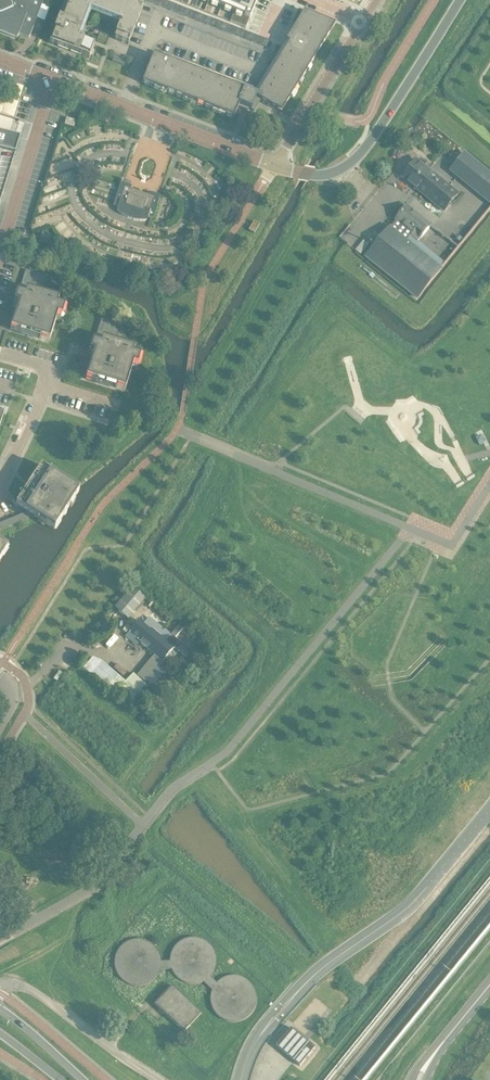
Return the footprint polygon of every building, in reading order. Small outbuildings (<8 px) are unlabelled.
[(17,38),(18,34),(29,38),(43,1),(41,0),(0,0),(0,31),(17,38)] [(49,43),(88,59),(93,45),(80,40),(90,15),(118,26),(113,39),(127,45),(128,41),(130,42),(142,10),(141,9),(142,6),(129,0),(127,4),(122,2),(122,0),(66,0),(49,43)] [(230,22),(246,28),(257,0),(214,0),(235,9),(230,22)] [(153,55),(142,83),(154,88),(156,84),(161,86),(160,90),(162,86),(168,88),(166,92),(183,99),(185,95),(190,97),(189,101),(190,101),(191,97),(197,100),(195,104),(212,110),(214,106),(220,109),(218,113),(219,113),(220,109),(226,111),(225,115),(234,118),(236,113),(239,105),(252,110),(259,99),(276,109),(280,103),(285,106),(291,97),(287,95),(290,90),(293,92),(299,83),(295,81),(298,77),(302,79),(307,70),(303,68),(306,63),(310,66),(315,57),(314,56),(316,52),(318,52),(332,29),(324,24),(326,20),(303,11),(285,41),(289,43),(256,95),(250,92),(244,90),(153,55)] [(100,31),(97,39),(105,42),(108,34),(100,31)] [(15,118),(15,117),(24,89),(25,87),(13,83),(0,79),(0,114),(15,118)] [(64,125),(74,127),(76,121),(67,118),(64,125)] [(2,200),(5,189),(10,174),(11,169),(12,168),(13,164),(16,154),(18,147),(21,138),(20,137),(14,135),(0,131),(0,205),(2,200)] [(465,154),(451,171),(489,202),(489,174),(465,154)] [(445,211),(458,194),(417,161),(403,177),(445,211)] [(121,183),(122,179),(113,206),(118,207),(117,211),(122,215),(128,218),(134,220),(140,221),(146,221),(147,217),(152,219),(160,196),(159,195),(149,192),(148,195),(130,189),(131,186),(121,183)] [(398,220),(391,229),(407,241),(411,236),(418,242),(431,225),(408,206),(397,220),(398,220)] [(407,241),(391,229),(390,228),(367,256),(418,298),(441,270),(406,241),(407,241)] [(48,246),(49,242),(51,235),(42,232),(39,243),(48,246)] [(364,240),(356,250),(361,255),(370,245),(364,240)] [(62,317),(64,307),(57,305),(59,300),(40,294),(45,276),(27,270),(26,270),(18,293),(17,292),(12,308),(16,309),(10,329),(49,341),(54,326),(57,316),(62,317)] [(91,361),(86,378),(125,391),(133,365),(137,366),(140,357),(133,354),(134,349),(115,343),(121,325),(101,319),(94,342),(92,342),(88,357),(92,358),(91,361)] [(0,523),(0,528),(32,515),(39,519),(37,521),(44,526),(46,524),(54,529),(69,506),(71,508),(75,501),(73,499),(79,491),(56,476),(57,474),(51,469),(49,471),(41,466),(26,488),(24,487),(20,494),(22,495),(16,504),(28,512),(0,523)] [(132,587),(114,608),(128,619),(145,598),(132,587)] [(153,656),(170,636),(163,630),(162,632),(148,620),(143,626),(138,622),(129,632),(141,642),(140,644),(153,656)] [(104,623),(98,630),(104,635),(110,628),(104,623)] [(170,636),(153,656),(154,657),(138,676),(144,682),(154,683),(163,672),(158,668),(174,649),(186,659),(191,653),(175,640),(182,631),(178,627),(171,637),(170,636)] [(192,937),(186,939),(181,941),(176,945),(172,951),(171,959),(170,961),(170,962),(171,968),(171,969),(173,973),(177,979),(184,982),(189,983),(197,984),(202,982),(204,981),(208,979),(211,976),(212,975),(214,971),(215,967),(216,960),(214,953),(213,949),(210,944),(206,941),(203,939),(199,937),(192,937)] [(131,940),(124,943),(120,949),(116,956),(115,966),(117,973),(121,979),(128,984),(135,986),(140,985),(148,984),(153,981),(156,977),(160,971),(160,970),(161,962),(160,961),(160,957),(158,952),(153,947),(150,943),(142,940),(137,939),(131,940)] [(229,975),(225,977),(220,979),(217,983),(213,988),(213,990),(211,995),(211,1001),(212,1007),(213,1011),(216,1014),(221,1017),(226,1020),(231,1021),(236,1021),(241,1021),(246,1019),(250,1017),(252,1013),(254,1009),(256,1004),(256,997),(256,992),(253,986),(250,982),(246,978),(240,975),(235,974),(229,975)] [(184,1034),(202,1015),(172,987),(155,1006),(164,1015),(184,1034)] [(292,1030),(277,1047),(300,1066),(315,1049),(292,1030)]
